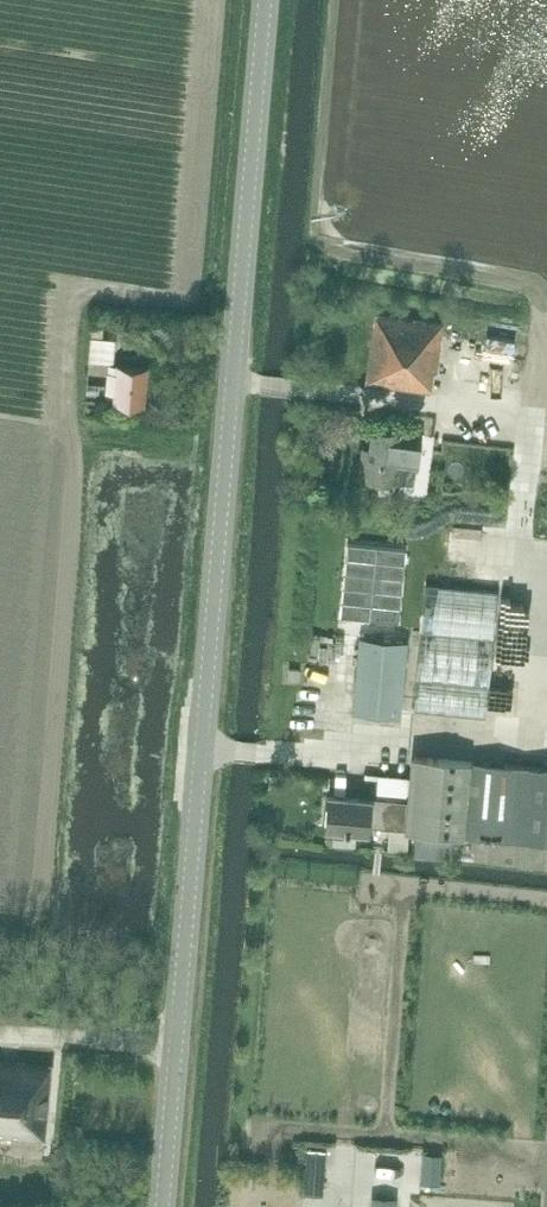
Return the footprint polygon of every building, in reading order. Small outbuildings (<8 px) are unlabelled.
[(376,312),(367,383),(424,391),(424,389),(435,389),(442,335),(443,322),(442,322),(376,312)] [(113,394),(113,400),(142,403),(145,367),(114,364),(116,338),(103,336),(104,326),(91,325),(88,361),(108,364),(105,392),(113,394)] [(522,381),(524,340),(469,338),(467,379),(522,381)] [(361,455),(358,475),(397,481),(413,483),(415,468),(420,435),(404,433),(405,431),(372,426),(369,446),(367,456),(361,455)] [(348,541),(341,615),(400,620),(407,547),(348,541)] [(426,584),(414,709),(486,717),(498,591),(426,584)] [(330,649),(327,623),(315,625),(319,651),(330,649)] [(402,717),(408,641),(359,636),(353,713),(402,717)] [(404,829),(416,831),(414,855),(452,859),(454,834),(546,844),(546,767),(411,755),(407,801),(404,829)] [(329,795),(326,826),(370,831),(372,825),(404,829),(407,801),(388,799),(373,797),(373,798),(373,800),(329,795)] [(0,1060),(0,1135),(44,1139),(53,1065),(0,1060)] [(305,1159),(325,1160),(325,1148),(306,1146),(305,1159)] [(373,1206),(395,1206),(396,1195),(374,1193),(373,1206)]
